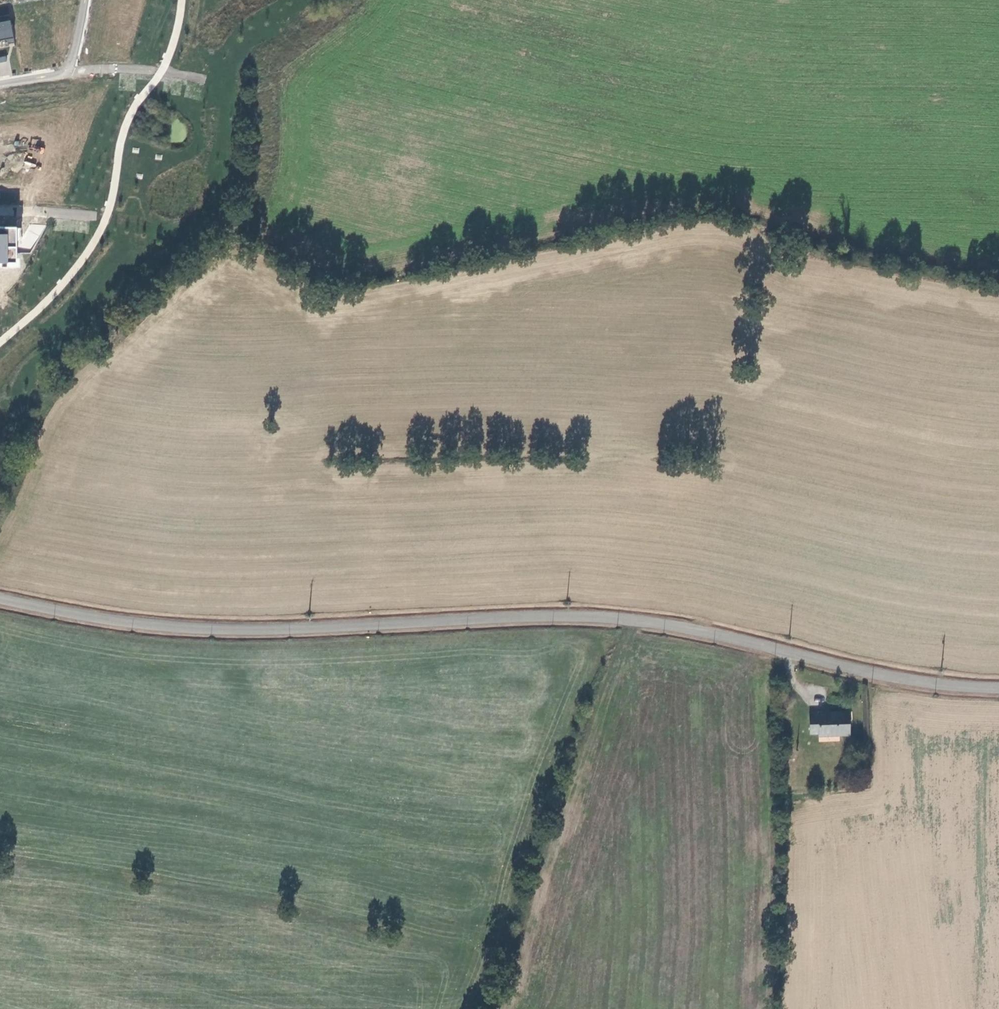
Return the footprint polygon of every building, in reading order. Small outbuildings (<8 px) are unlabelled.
[(0,16),(0,48),(13,46),(10,14),(0,16)] [(16,267),(15,230),(0,230),(0,266),(16,267)] [(850,736),(849,713),(820,713),(820,716),(811,716),(811,733),(819,733),(819,735),(838,734),(838,736),(850,736)]
